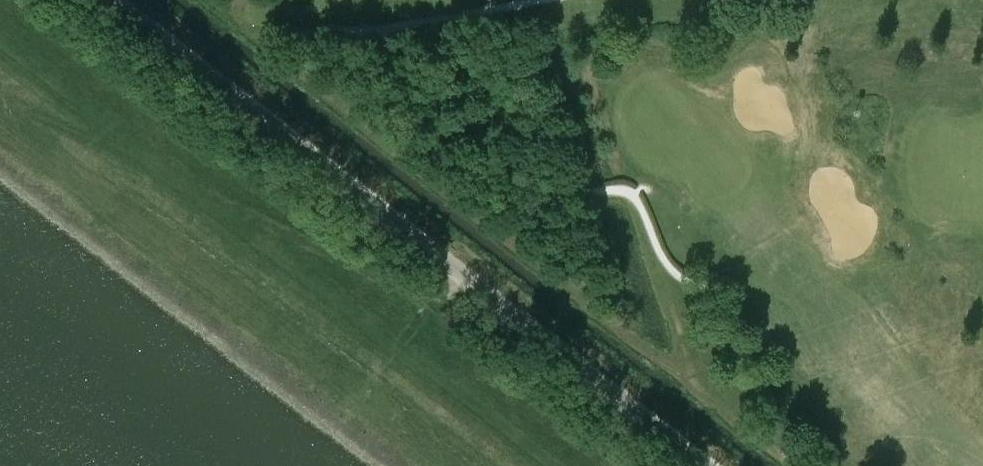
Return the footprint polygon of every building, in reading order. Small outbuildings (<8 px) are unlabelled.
[(598,210),(595,199),(584,203),(588,214),(598,210)]
